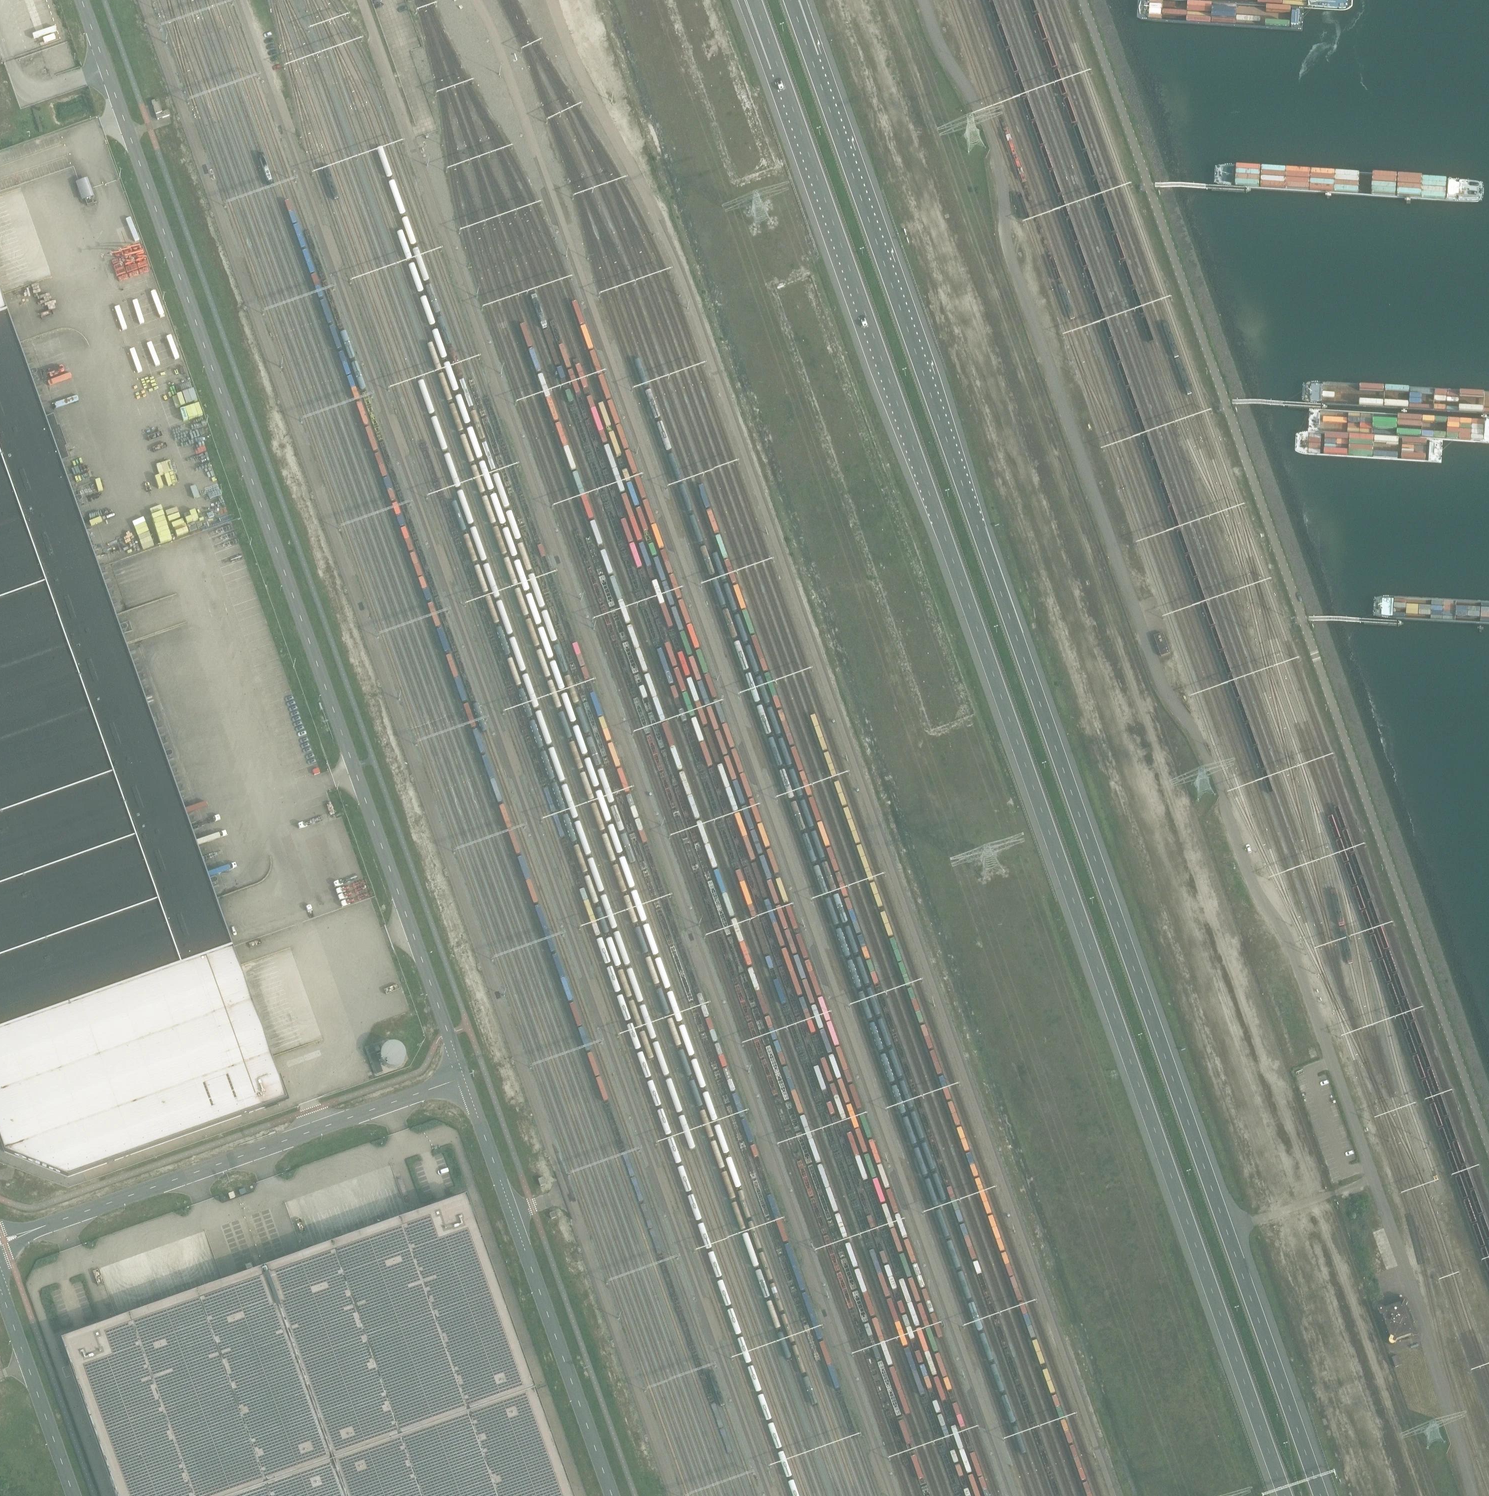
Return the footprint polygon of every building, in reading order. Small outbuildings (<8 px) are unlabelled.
[(162,113),(158,100),(152,102),(158,120),(169,116),(168,111),(162,113)] [(87,206),(93,204),(91,197),(93,196),(90,188),(88,189),(85,180),(79,182),(82,191),(79,192),(82,200),(85,199),(87,206)] [(5,1152),(68,1177),(286,1100),(221,915),(211,887),(215,885),(216,885),(216,884),(217,884),(217,883),(217,882),(217,881),(216,881),(216,880),(215,880),(214,880),(213,880),(209,882),(166,760),(170,758),(171,758),(172,757),(172,756),(172,755),(172,754),(171,754),(171,753),(170,753),(169,753),(168,753),(164,755),(121,633),(125,632),(126,632),(126,631),(127,631),(127,630),(127,629),(127,628),(126,627),(125,627),(125,626),(124,626),(123,626),(119,628),(75,506),(80,504),(81,504),(81,503),(82,502),(82,501),(82,500),(81,500),(81,499),(80,499),(79,498),(78,499),(73,500),(60,462),(69,459),(65,448),(67,447),(59,426),(58,426),(53,415),(44,418),(30,379),(35,377),(36,377),(36,376),(37,375),(37,374),(36,373),(36,372),(35,372),(34,372),(33,372),(29,373),(18,344),(0,293),(0,1139),(5,1152)] [(230,525),(213,531),(220,552),(228,550),(222,532),(231,528),(230,525)] [(383,1072),(374,1048),(368,1050),(376,1074),(383,1072)] [(534,1390),(473,1218),(473,1217),(472,1218),(465,1198),(433,1210),(432,1208),(431,1208),(95,1328),(94,1328),(95,1329),(63,1341),(70,1360),(68,1361),(68,1362),(116,1495),(572,1495),(534,1390)] [(1402,1365),(1398,1355),(1392,1358),(1396,1367),(1402,1365)]
